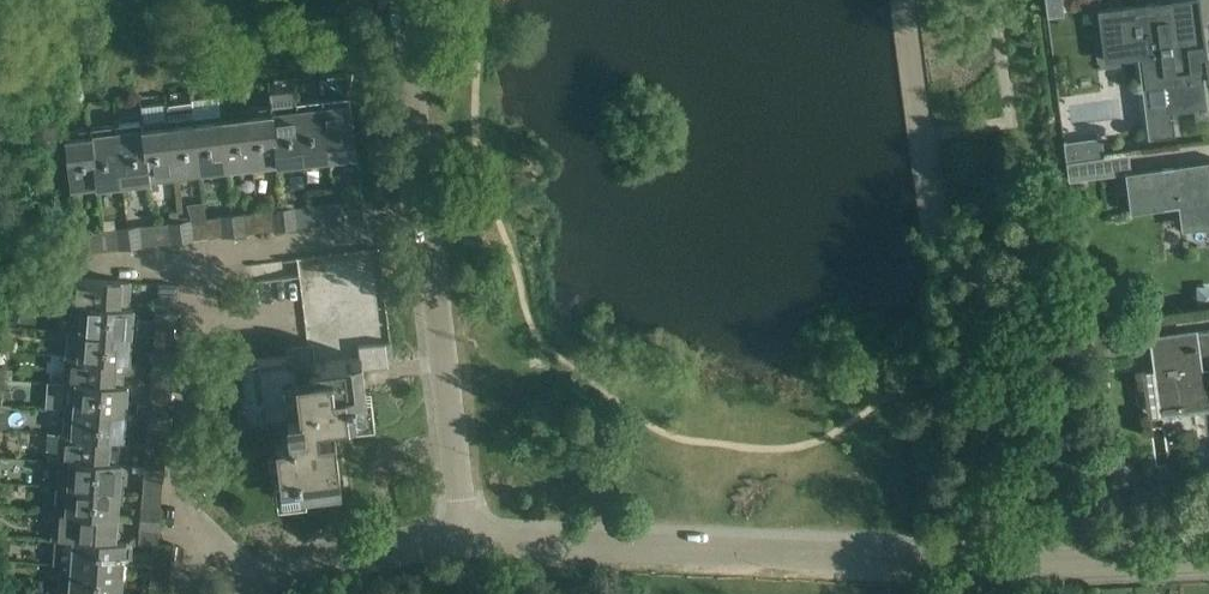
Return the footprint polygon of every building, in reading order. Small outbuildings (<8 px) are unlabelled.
[(1047,16),(1049,15),(1064,13),(1062,0),(1045,0),(1047,16)] [(1200,58),(1207,57),(1200,0),(1167,0),(1097,9),(1098,13),(1100,13),(1103,38),(1106,61),(1141,56),(1141,58),(1142,58),(1146,86),(1166,83),(1169,105),(1168,105),(1169,111),(1204,106),(1204,109),(1207,108),(1200,58)] [(323,99),(330,156),(356,153),(349,96),(323,99)] [(304,159),(330,156),(323,99),(297,102),(304,159)] [(271,105),(278,162),(304,159),(297,102),(271,105)] [(278,162),(271,105),(246,108),(252,166),(278,162)] [(246,108),(220,111),(227,169),(252,166),(246,108)] [(227,169),(220,111),(194,115),(201,172),(227,169)] [(194,115),(168,118),(175,175),(201,172),(194,115)] [(149,178),(175,175),(168,118),(142,121),(149,178)] [(123,181),(123,186),(135,184),(135,180),(149,178),(142,121),(116,124),(123,181)] [(123,181),(116,124),(91,127),(97,184),(123,181)] [(97,184),(91,127),(64,130),(71,187),(97,184)] [(1102,136),(1064,141),(1066,161),(1105,156),(1102,136)] [(1102,176),(1100,161),(1072,164),(1074,179),(1102,176)] [(1125,172),(1130,212),(1178,205),(1181,224),(1208,220),(1208,224),(1208,161),(1125,172)] [(346,201),(335,202),(337,221),(348,220),(346,201)] [(337,221),(335,202),(324,204),(326,223),(337,221)] [(294,207),(284,208),(286,228),(296,226),(294,207)] [(275,229),(286,228),(284,208),(272,210),(275,229)] [(243,214),(232,215),(234,234),(245,233),(243,214)] [(223,235),(234,234),(232,215),(221,216),(223,235)] [(191,220),(180,221),(182,240),(193,239),(191,220)] [(172,242),(182,240),(180,221),(169,222),(172,242)] [(129,227),(131,246),(141,245),(139,226),(129,227)] [(120,248),(131,246),(129,227),(118,229),(120,248)] [(90,251),(88,232),(76,234),(79,253),(90,251)] [(359,346),(391,343),(379,248),(297,258),(309,364),(295,365),(294,354),(241,360),(246,401),(257,400),(257,401),(259,401),(261,418),(287,415),(288,423),(282,424),(284,439),(275,440),(280,479),(296,477),(297,479),(298,479),(300,490),(341,485),(334,433),(319,434),(318,423),(369,417),(363,367),(362,357),(360,358),(359,346)] [(82,305),(133,309),(133,307),(121,307),(123,283),(130,284),(130,282),(72,277),(70,305),(82,306),(82,305)] [(157,299),(156,310),(176,312),(176,301),(157,299)] [(70,330),(131,335),(133,309),(82,305),(82,306),(81,323),(71,323),(70,330)] [(176,312),(156,310),(156,321),(175,322),(176,312)] [(129,360),(131,335),(70,330),(70,338),(79,339),(78,355),(66,354),(66,356),(129,360)] [(1152,337),(1161,410),(1208,403),(1208,330),(1152,337)] [(362,357),(363,367),(393,363),(391,343),(359,346),(360,358),(362,357)] [(153,352),(152,363),(172,364),(172,353),(153,352)] [(129,360),(66,356),(64,382),(127,386),(127,385),(115,384),(117,361),(128,361),(129,360)] [(171,375),(172,364),(152,363),(152,373),(171,375)] [(65,407),(125,412),(127,386),(64,382),(64,383),(76,384),(75,400),(65,400),(65,407)] [(149,403),(148,414),(168,415),(168,404),(149,403)] [(123,439),(125,412),(65,407),(64,415),(74,416),(72,433),(60,432),(60,433),(123,439)] [(168,415),(148,414),(148,424),(167,426),(168,415)] [(119,439),(122,440),(123,439),(60,433),(58,459),(121,464),(121,463),(117,463),(119,439)] [(145,455),(145,465),(164,467),(164,456),(145,455)] [(58,485),(119,490),(121,464),(58,459),(58,460),(70,461),(69,478),(59,477),(58,485)] [(163,478),(164,467),(145,465),(144,476),(163,478)] [(1122,470),(1112,471),(1114,486),(1130,485),(1128,475),(1122,470)] [(119,490),(58,485),(58,493),(68,494),(66,511),(54,510),(54,511),(117,517),(118,503),(122,503),(123,491),(119,490)] [(141,507),(140,518),(160,520),(160,509),(141,507)] [(54,511),(52,537),(124,543),(125,541),(103,540),(105,517),(116,518),(117,517),(54,511)] [(159,530),(160,520),(140,518),(140,529),(159,530)] [(62,564),(122,569),(124,543),(52,537),(52,538),(74,540),(72,557),(63,556),(62,564)] [(153,543),(153,544),(152,554),(171,556),(172,545),(153,543)] [(122,569),(62,564),(61,572),(71,572),(70,589),(58,588),(58,589),(114,593),(120,593),(122,569)]
